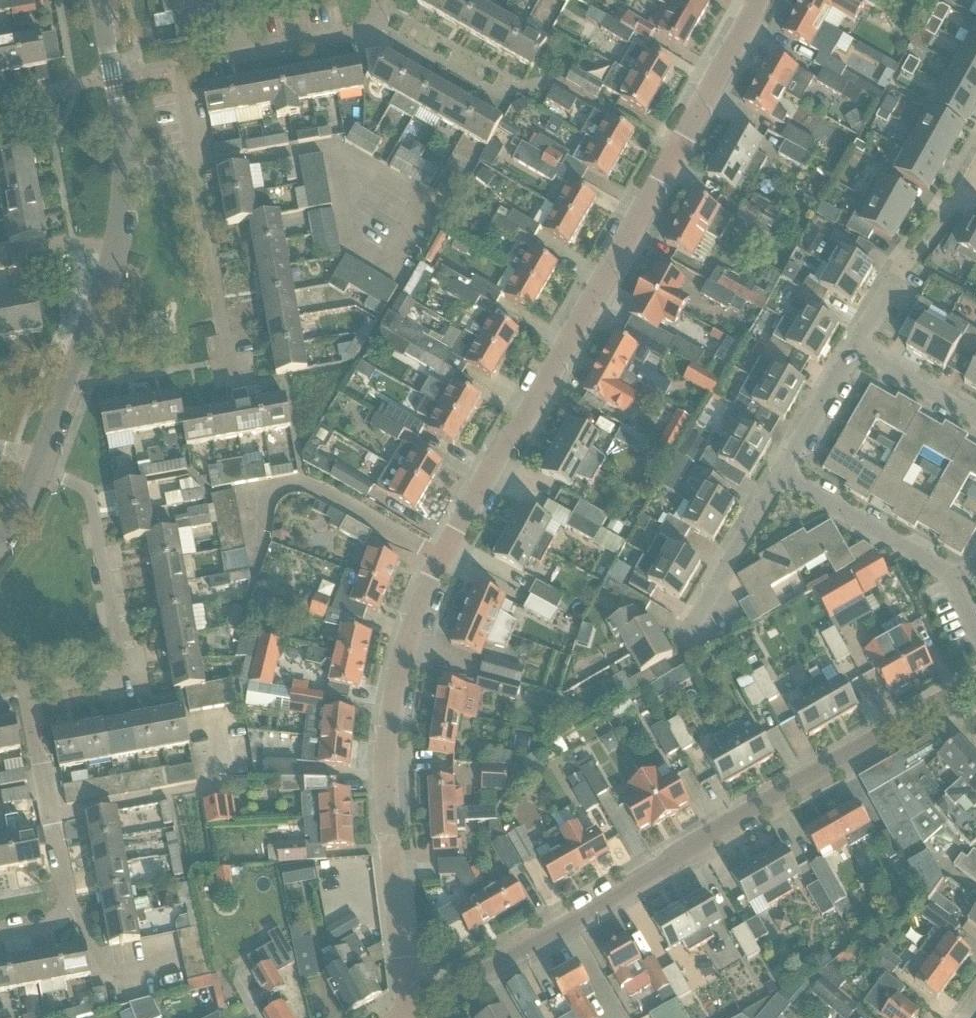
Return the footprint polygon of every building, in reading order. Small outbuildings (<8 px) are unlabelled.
[(10,4),(7,0),(0,0),(0,13),(11,11),(10,4)] [(35,0),(15,0),(10,4),(11,11),(36,7),(35,0)] [(165,14),(203,8),(202,0),(163,0),(165,14)] [(440,18),(450,0),(420,0),(417,5),(440,18)] [(479,3),(473,0),(450,0),(440,18),(463,31),(479,3)] [(658,3),(662,5),(662,6),(697,26),(711,2),(706,0),(660,0),(658,3)] [(798,10),(823,25),(824,24),(832,10),(855,23),(866,3),(860,0),(803,0),(798,10)] [(463,31),(486,44),(501,16),(479,3),(463,31)] [(650,26),(659,32),(658,34),(666,39),(684,49),(697,26),(662,6),(650,26)] [(932,18),(943,25),(951,11),(942,6),(938,7),(932,18)] [(203,8),(165,14),(166,16),(174,14),(178,42),(179,42),(216,36),(211,7),(203,8)] [(822,70),(823,71),(823,70),(835,78),(848,85),(848,84),(864,93),(867,87),(857,81),(858,80),(844,72),(847,68),(830,58),(844,35),(824,24),(823,25),(798,10),(784,35),(820,55),(814,65),(822,70)] [(649,42),(656,31),(628,14),(621,26),(629,30),(635,34),(649,42)] [(524,29),(501,16),(486,44),(508,56),(524,29)] [(629,30),(621,26),(607,18),(601,30),(629,46),(635,34),(629,30)] [(935,38),(943,25),(932,18),(924,32),(935,38)] [(524,29),(508,56),(532,70),(541,52),(547,42),(534,34),(538,27),(529,21),(524,29)] [(965,46),(975,52),(975,26),(965,46)] [(41,36),(22,40),(17,40),(23,72),(35,70),(37,82),(49,79),(46,63),(43,47),(41,36)] [(0,43),(0,79),(2,88),(13,86),(11,74),(23,72),(17,40),(0,43)] [(57,44),(43,47),(46,63),(60,61),(57,44)] [(965,46),(954,65),(975,78),(975,52),(965,46)] [(366,54),(369,73),(367,81),(395,96),(397,97),(413,69),(389,55),(387,59),(382,56),(381,51),(366,54)] [(633,77),(659,92),(672,68),(647,54),(633,77)] [(772,56),(758,81),(785,94),(800,103),(814,78),(798,70),(772,56)] [(910,58),(906,65),(916,71),(920,64),(910,58)] [(365,93),(362,79),(359,60),(334,64),(339,97),(365,93)] [(313,101),(339,97),(334,64),(308,69),(313,101)] [(912,78),(916,71),(906,65),(901,72),(912,78)] [(942,85),(975,104),(975,78),(954,65),(942,85)] [(602,87),(602,88),(604,89),(621,99),(620,100),(646,115),(659,92),(633,77),(619,69),(620,69),(615,66),(602,87)] [(299,104),(313,101),(308,69),(282,73),(289,116),(300,114),(299,104)] [(412,120),(418,109),(421,110),(436,82),(413,69),(397,97),(395,96),(389,106),(412,120)] [(573,70),(566,82),(583,92),(583,93),(597,101),(604,89),(602,88),(602,87),(573,70)] [(841,97),(848,85),(835,78),(823,70),(823,71),(817,83),(841,97)] [(276,118),(289,116),(282,73),(257,78),(262,110),(274,108),(276,118)] [(260,110),(262,110),(257,78),(230,83),(235,114),(237,125),(262,121),(260,110)] [(777,109),(785,94),(758,81),(745,105),(771,119),(771,118),(782,125),(788,115),(777,109)] [(436,82),(421,110),(443,123),(458,95),(436,82)] [(229,115),(235,114),(230,83),(204,87),(209,118),(229,115)] [(848,85),(841,97),(855,105),(862,93),(848,85)] [(968,127),(975,112),(975,104),(942,85),(930,106),(968,127)] [(547,101),(569,114),(577,101),(569,97),(554,88),(547,101)] [(466,135),(481,108),(458,95),(443,123),(466,135)] [(880,111),(891,117),(898,104),(887,98),(880,111)] [(523,99),(513,105),(518,114),(528,108),(523,99)] [(488,148),(493,138),(503,120),(481,108),(466,135),(488,148)] [(926,111),(915,131),(920,134),(953,152),(965,132),(965,131),(929,110),(928,111),(926,111)] [(852,130),(864,122),(857,111),(844,119),(852,130)] [(891,117),(880,111),(876,118),(887,124),(891,117)] [(609,120),(599,137),(595,142),(595,143),(620,158),(634,134),(609,120)] [(504,121),(500,128),(516,138),(520,131),(504,121)] [(719,150),(759,174),(767,160),(758,155),(764,142),(759,140),(733,125),(719,150)] [(362,134),(363,130),(356,126),(346,143),(355,148),(362,134)] [(319,140),(333,138),(331,127),(318,129),(319,140)] [(782,139),(786,142),(787,142),(809,154),(816,142),(789,127),(782,139)] [(299,144),(319,140),(318,129),(297,133),(299,144)] [(365,154),(374,137),(363,130),(362,134),(355,148),(365,154)] [(909,153),(908,154),(941,173),(953,152),(920,134),(919,135),(909,153)] [(269,149),(289,146),(287,135),(267,138),(269,149)] [(562,168),(570,154),(540,136),(531,150),(546,159),(558,166),(562,168)] [(373,158),(383,141),(374,137),(365,154),(373,158)] [(607,181),(620,158),(595,143),(595,142),(587,137),(573,161),(582,166),(590,171),(607,181)] [(248,153),(269,149),(267,138),(246,142),(248,153)] [(493,142),(489,150),(499,156),(504,148),(493,142)] [(809,155),(809,154),(787,142),(786,142),(779,155),(806,170),(813,157),(809,155)] [(868,148),(857,142),(853,149),(864,155),(868,148)] [(241,143),(215,147),(217,158),(243,154),(241,143)] [(546,159),(531,150),(522,144),(512,160),(552,184),(562,168),(558,166),(546,159)] [(411,180),(422,160),(401,148),(389,168),(411,180)] [(753,185),(759,174),(719,150),(706,175),(737,192),(744,180),(753,185)] [(904,150),(892,171),(893,172),(893,173),(929,194),(941,173),(908,154),(909,153),(904,150)] [(35,173),(31,152),(0,157),(0,180),(35,173)] [(835,154),(830,163),(840,170),(846,160),(835,154)] [(323,155),(299,159),(302,172),(325,168),(323,155)] [(297,181),(293,160),(285,162),(288,182),(297,181)] [(428,189),(433,179),(439,169),(422,160),(411,180),(428,189)] [(219,174),(223,200),(253,194),(249,168),(217,174),(218,175),(219,174)] [(302,172),(304,185),(327,181),(325,168),(302,172)] [(863,199),(906,223),(918,201),(897,189),(902,180),(881,168),(863,199)] [(483,170),(476,179),(484,185),(491,176),(483,170)] [(39,195),(35,173),(0,180),(0,192),(2,202),(39,195)] [(304,190),(305,197),(330,193),(327,181),(304,185),(305,190),(304,190)] [(437,194),(455,204),(461,195),(442,184),(437,194)] [(582,225),(596,201),(570,186),(557,209),(556,210),(582,225)] [(299,211),(308,210),(305,197),(304,190),(296,191),(299,211)] [(305,197),(308,210),(332,206),(330,193),(305,197)] [(227,226),(247,222),(258,220),(253,194),(223,200),(227,224),(227,225),(227,226)] [(39,195),(2,202),(0,202),(0,223),(5,222),(43,215),(39,195)] [(729,224),(716,217),(720,210),(711,205),(694,196),(680,220),(716,242),(717,240),(719,242),(729,224)] [(755,197),(749,210),(775,224),(776,225),(783,212),(755,197)] [(906,223),(863,199),(846,229),(868,242),(873,232),(894,244),(906,223)] [(824,204),(818,214),(825,218),(831,208),(824,204)] [(501,208),(495,218),(500,221),(506,225),(520,232),(534,240),(541,229),(541,228),(513,212),(512,214),(511,214),(501,208)] [(744,208),(738,219),(752,226),(768,235),(775,224),(749,210),(744,208)] [(556,210),(543,232),(551,237),(569,247),(582,225),(556,210)] [(333,211),(332,212),(309,216),(312,237),(337,233),(333,211)] [(975,213),(963,235),(955,231),(944,252),(955,258),(956,255),(975,266),(975,213)] [(9,245),(47,238),(43,215),(5,222),(9,245)] [(251,248),(283,242),(277,216),(258,220),(247,222),(251,248)] [(513,244),(520,232),(506,225),(500,221),(495,218),(489,230),(513,244)] [(702,265),(716,242),(680,220),(666,245),(684,254),(702,265)] [(431,266),(448,235),(440,230),(422,261),(431,266)] [(857,245),(839,235),(835,232),(829,243),(834,246),(823,265),(862,287),(873,268),(851,256),(857,245)] [(340,253),(337,234),(337,233),(312,237),(315,257),(339,253),(340,253)] [(466,256),(471,248),(456,239),(451,248),(466,256)] [(257,273),(288,268),(283,242),(251,248),(257,273)] [(518,275),(544,290),(557,267),(531,252),(518,244),(505,266),(508,268),(518,275)] [(14,269),(31,266),(29,255),(12,258),(14,269)] [(334,278),(344,284),(357,263),(347,257),(336,274),(334,278)] [(439,260),(434,269),(439,271),(439,272),(465,288),(467,288),(473,280),(439,260)] [(367,269),(357,263),(344,284),(351,288),(355,290),(367,269)] [(811,277),(809,281),(807,280),(801,290),(823,303),(829,293),(851,306),(862,287),(823,265),(815,279),(811,277)] [(288,268),(257,273),(262,298),(293,293),(288,268)] [(648,278),(641,290),(682,313),(689,300),(678,294),(684,282),(658,268),(651,280),(648,278)] [(355,290),(365,295),(377,275),(367,269),(355,290)] [(718,269),(710,283),(762,310),(769,296),(718,269)] [(388,282),(377,275),(365,295),(371,298),(370,299),(376,302),(388,282)] [(424,275),(414,291),(424,298),(434,281),(424,275)] [(518,275),(505,298),(513,303),(530,313),(544,290),(518,275)] [(467,288),(467,290),(481,298),(496,306),(501,296),(503,293),(496,289),(475,276),(473,280),(467,288)] [(348,293),(351,288),(344,284),(334,278),(329,286),(346,296),(348,293)] [(388,282),(376,302),(386,308),(388,305),(398,288),(388,282)] [(454,282),(447,295),(474,310),(481,298),(467,290),(454,282)] [(708,282),(701,295),(728,310),(730,308),(740,314),(746,303),(735,297),(708,282)] [(675,326),(682,313),(667,305),(641,290),(634,303),(637,305),(631,317),(657,331),(664,320),(675,326)] [(797,327),(828,345),(839,327),(817,314),(823,303),(801,290),(795,301),(799,304),(794,312),(803,317),(797,327)] [(293,293),(262,298),(267,324),(298,318),(293,293)] [(16,298),(23,336),(43,332),(36,294),(16,298)] [(401,296),(381,329),(443,365),(444,365),(449,356),(450,354),(467,364),(466,365),(474,370),(492,380),(505,357),(465,333),(464,332),(456,347),(452,345),(449,350),(404,323),(416,304),(401,296)] [(16,298),(0,301),(0,334),(1,340),(23,336),(16,298)] [(381,316),(386,308),(376,302),(370,299),(365,308),(381,316)] [(925,361),(943,330),(925,319),(933,306),(920,299),(908,321),(919,328),(907,350),(925,361)] [(479,310),(465,333),(505,357),(518,333),(501,323),(493,318),(490,317),(479,310)] [(925,361),(944,372),(957,350),(967,356),(975,340),(975,331),(969,327),(960,322),(951,317),(943,330),(925,361)] [(267,324),(272,349),(303,343),(298,318),(267,324)] [(817,364),(828,345),(797,327),(784,320),(767,348),(789,361),(795,351),(817,364)] [(365,343),(375,326),(375,325),(368,322),(358,339),(365,343)] [(381,329),(376,338),(424,366),(438,374),(452,382),(457,373),(444,365),(443,365),(381,329)] [(623,376),(625,372),(633,376),(636,372),(641,375),(652,356),(615,336),(600,364),(623,376)] [(704,354),(677,338),(669,352),(697,367),(704,354)] [(348,357),(354,361),(365,343),(358,339),(348,357)] [(727,339),(715,360),(729,368),(742,347),(727,339)] [(967,356),(975,361),(975,340),(967,356)] [(303,343),(272,349),(277,374),(276,374),(277,376),(296,372),(309,370),(308,369),(303,343)] [(783,372),(789,361),(767,348),(761,360),(750,378),(795,403),(805,385),(783,372)] [(639,385),(623,376),(600,364),(584,392),(619,411),(629,394),(643,402),(659,410),(665,400),(654,394),(638,386),(639,385)] [(975,391),(975,364),(965,384),(975,391)] [(721,382),(692,366),(684,382),(712,397),(721,382)] [(371,369),(355,397),(368,404),(383,376),(371,369)] [(795,403),(750,378),(733,406),(755,419),(761,409),(783,422),(795,403)] [(454,384),(450,391),(429,379),(420,395),(426,399),(441,407),(467,422),(480,399),(454,384)] [(877,422),(904,438),(905,438),(916,418),(917,419),(917,418),(922,410),(905,400),(899,408),(869,391),(847,428),(867,440),(877,422)] [(182,417),(183,417),(179,394),(178,394),(178,395),(153,400),(158,429),(183,425),(184,425),(182,417)] [(265,433),(291,428),(285,398),(284,398),(284,399),(260,403),(265,433)] [(426,399),(417,415),(432,423),(427,431),(436,436),(453,446),(467,422),(441,407),(426,399)] [(133,434),(158,429),(153,400),(127,404),(133,434)] [(266,443),(265,433),(260,403),(234,408),(239,438),(241,448),(266,443)] [(106,439),(133,434),(127,404),(102,408),(101,408),(106,439)] [(378,415),(378,416),(405,431),(419,439),(425,429),(409,420),(409,421),(383,406),(378,415)] [(749,430),(755,419),(733,406),(721,428),(734,436),(729,443),(761,461),(771,443),(749,430)] [(214,442),(239,438),(234,408),(208,412),(214,442)] [(187,447),(214,442),(208,412),(183,417),(182,417),(184,425),(183,425),(187,447)] [(678,413),(673,423),(686,431),(692,421),(678,413)] [(400,440),(405,431),(378,416),(377,415),(370,427),(398,443),(400,440)] [(894,455),(913,467),(924,449),(951,465),(963,445),(964,446),(969,437),(951,427),(946,436),(917,418),(917,419),(916,418),(905,438),(904,438),(899,445),(898,448),(894,455)] [(594,450),(600,438),(571,422),(569,425),(568,424),(568,423),(567,422),(559,437),(562,438),(557,448),(597,472),(605,459),(594,450)] [(641,455),(649,442),(622,427),(615,440),(641,455)] [(856,458),(867,440),(847,428),(825,466),(855,484),(850,493),(868,503),(873,494),(872,494),(883,474),(856,458)] [(304,463),(331,477),(366,498),(367,498),(373,487),(338,466),(316,453),(325,437),(316,432),(302,458),(303,460),(304,463)] [(879,438),(875,445),(887,451),(888,452),(890,453),(894,455),(898,448),(879,438)] [(403,443),(390,466),(403,473),(402,474),(428,489),(442,465),(424,455),(416,451),(403,443)] [(750,480),(761,461),(729,443),(723,454),(718,451),(719,450),(715,448),(707,450),(705,453),(706,454),(705,454),(699,464),(721,477),(727,467),(750,480)] [(685,445),(679,454),(693,462),(699,453),(697,452),(685,445)] [(940,483),(960,494),(970,476),(975,480),(975,453),(964,446),(963,445),(951,465),(945,474),(940,482),(940,483)] [(597,472),(557,448),(551,458),(548,456),(540,470),(541,471),(542,470),(543,471),(542,474),(570,490),(578,478),(591,482),(597,472)] [(888,452),(881,463),(887,466),(894,455),(890,453),(888,452)] [(373,465),(377,459),(369,454),(365,461),(373,465)] [(271,470),(265,471),(262,455),(243,459),(247,483),(273,479),(271,470)] [(887,466),(883,474),(872,494),(873,494),(902,511),(897,520),(914,530),(919,522),(919,521),(930,501),(929,501),(903,485),(913,467),(894,455),(887,466)] [(164,464),(163,456),(149,459),(150,466),(139,469),(141,479),(146,478),(166,474),(164,464)] [(234,486),(247,483),(243,459),(216,464),(217,468),(218,467),(222,488),(234,486)] [(164,464),(166,474),(187,470),(185,460),(164,464)] [(924,462),(919,471),(931,477),(933,478),(940,482),(945,474),(924,462)] [(376,488),(390,496),(389,497),(415,512),(428,489),(402,474),(403,473),(390,466),(389,466),(376,488)] [(213,490),(222,488),(218,467),(217,468),(209,469),(213,490)] [(273,479),(294,475),(292,467),(271,470),(273,479)] [(693,506),(724,524),(735,505),(719,496),(725,486),(697,469),(691,480),(687,486),(699,496),(693,506)] [(113,474),(115,484),(135,480),(134,471),(113,474)] [(931,477),(928,484),(937,489),(940,483),(940,482),(933,478),(931,477)] [(949,512),(960,494),(940,483),(937,489),(929,501),(930,501),(919,521),(919,522),(949,538),(944,547),(961,557),(975,531),(975,528),(949,512)] [(121,516),(151,510),(146,484),(116,490),(115,490),(115,491),(116,491),(121,516)] [(204,501),(204,498),(203,492),(182,496),(184,504),(204,501)] [(214,508),(237,504),(235,492),(211,496),(214,508)] [(574,512),(601,528),(607,517),(580,501),(574,512)] [(329,525),(340,532),(365,546),(373,534),(347,519),(317,502),(312,510),(331,521),(329,525)] [(215,519),(239,514),(237,504),(214,508),(215,516),(215,519)] [(515,523),(509,532),(548,553),(555,540),(544,534),(551,521),(524,506),(522,509),(521,508),(521,507),(520,506),(512,522),(515,523)] [(713,543),(724,524),(693,506),(682,524),(669,517),(663,527),(685,540),(691,530),(713,543)] [(175,518),(177,531),(190,528),(189,519),(209,516),(208,508),(187,511),(188,516),(175,518)] [(151,510),(121,516),(125,540),(124,541),(125,542),(148,538),(147,537),(155,535),(151,510)] [(601,528),(574,512),(566,527),(593,542),(601,528)] [(218,530),(241,526),(239,514),(215,519),(218,530)] [(189,519),(190,528),(211,525),(209,516),(189,519)] [(612,521),(606,530),(618,537),(623,527),(612,521)] [(220,542),(243,538),(241,526),(218,530),(220,542)] [(836,576),(856,564),(833,526),(803,544),(798,535),(781,545),(797,572),(825,556),(836,576)] [(679,551),(685,540),(663,527),(657,538),(670,546),(659,564),(690,582),(701,563),(679,551)] [(147,537),(148,538),(152,562),(183,556),(179,531),(177,532),(155,535),(147,537)] [(541,566),(548,553),(509,532),(505,541),(502,540),(493,555),(495,555),(497,555),(495,558),(522,573),(530,560),(541,566)] [(618,556),(626,543),(612,534),(604,547),(618,556)] [(222,555),(245,550),(243,538),(220,542),(222,555)] [(797,572),(781,545),(765,555),(770,563),(740,581),(738,577),(737,578),(749,599),(739,605),(751,625),(761,619),(761,620),(781,608),(769,589),(797,572)] [(229,574),(249,570),(245,550),(222,555),(224,567),(228,567),(229,574)] [(364,570),(361,577),(389,588),(399,562),(371,551),(364,570)] [(659,564),(645,555),(634,574),(635,575),(629,585),(651,598),(657,588),(679,601),(690,582),(659,564)] [(152,562),(157,588),(187,581),(183,556),(152,562)] [(876,556),(848,572),(862,596),(874,589),(871,583),(886,574),(876,556)] [(231,584),(251,581),(249,570),(229,574),(231,584)] [(847,571),(813,591),(829,618),(830,620),(864,600),(862,596),(848,572),(847,571)] [(363,621),(368,610),(379,614),(389,588),(361,577),(352,602),(337,597),(331,612),(363,621)] [(625,647),(631,657),(662,639),(651,620),(641,625),(635,614),(637,610),(645,614),(651,603),(609,579),(602,590),(623,602),(616,613),(620,619),(607,626),(621,650),(625,647)] [(187,581),(157,588),(161,614),(192,608),(187,581)] [(556,610),(564,597),(536,582),(528,595),(531,597),(530,599),(559,614),(560,612),(556,610)] [(464,616),(512,637),(518,624),(500,613),(506,599),(477,586),(464,616)] [(260,591),(255,602),(270,609),(275,598),(260,591)] [(327,612),(331,601),(316,596),(313,604),(313,605),(312,606),(327,612)] [(914,626),(927,620),(916,597),(904,603),(914,626)] [(559,614),(530,599),(524,610),(552,624),(558,614),(559,614)] [(312,606),(310,615),(325,620),(327,612),(312,606)] [(161,614),(166,640),(197,634),(192,608),(161,614)] [(235,608),(229,628),(239,630),(244,610),(235,608)] [(901,612),(885,622),(890,631),(907,622),(901,612)] [(512,637),(464,616),(451,645),(481,658),(487,644),(507,649),(512,637)] [(909,627),(888,639),(911,680),(933,668),(909,627)] [(337,656),(365,663),(372,636),(352,631),(343,629),(337,655),(337,656)] [(834,629),(821,636),(837,663),(849,656),(834,629)] [(197,634),(166,640),(171,665),(201,659),(197,634)] [(251,660),(255,661),(261,637),(253,636),(247,659),(251,660)] [(737,636),(729,641),(734,650),(742,645),(737,636)] [(284,643),(261,637),(255,661),(249,684),(250,684),(273,688),(273,687),(284,643)] [(650,670),(673,657),(662,639),(631,657),(641,675),(628,682),(623,673),(611,680),(623,699),(634,693),(656,681),(650,670)] [(911,680),(888,639),(865,651),(888,692),(896,688),(900,689),(907,685),(908,681),(911,680)] [(327,661),(335,662),(330,684),(339,686),(359,690),(365,663),(337,656),(337,655),(308,649),(305,664),(321,667),(327,661)] [(174,690),(175,692),(186,690),(206,685),(201,659),(171,665),(175,690),(174,690)] [(249,684),(255,661),(251,660),(247,659),(241,683),(249,684)] [(485,659),(481,675),(520,686),(524,670),(485,659)] [(766,704),(779,696),(764,669),(751,676),(756,685),(766,704)] [(461,718),(461,717),(476,720),(481,692),(516,702),(520,686),(481,675),(478,684),(467,682),(467,681),(467,679),(443,674),(436,714),(461,718)] [(810,684),(832,721),(841,716),(842,719),(857,710),(857,709),(856,710),(855,708),(858,706),(842,678),(828,685),(823,676),(810,684)] [(664,679),(649,688),(657,701),(672,692),(664,679)] [(233,680),(221,682),(226,707),(238,705),(233,680)] [(309,692),(310,683),(294,680),(293,690),(293,691),(309,693),(309,692)] [(210,685),(214,709),(226,707),(221,682),(210,685)] [(273,687),(273,688),(250,684),(246,707),(297,715),(298,707),(322,710),(325,695),(309,692),(309,693),(293,691),(293,690),(273,687)] [(823,726),(832,721),(810,684),(798,690),(803,700),(790,708),(806,736),(809,734),(810,736),(809,737),(809,738),(825,729),(823,726)] [(198,687),(202,711),(214,709),(210,685),(206,685),(198,687)] [(753,711),(766,704),(756,685),(742,693),(753,711)] [(186,690),(190,713),(202,711),(198,687),(186,690)] [(628,699),(607,711),(613,720),(633,708),(628,699)] [(190,746),(183,710),(169,713),(170,717),(158,719),(163,750),(190,746)] [(323,738),(352,741),(355,713),(326,710),(325,712),(312,710),(311,722),(324,724),(323,737),(323,738)] [(453,757),(461,718),(436,714),(429,752),(453,757)] [(133,724),(138,755),(163,750),(158,719),(157,715),(143,718),(144,722),(133,724)] [(695,745),(679,718),(666,725),(680,750),(682,752),(695,745)] [(21,750),(15,719),(14,720),(14,721),(0,723),(0,754),(21,750)] [(119,726),(107,728),(112,760),(138,755),(133,724),(132,720),(118,722),(119,726)] [(572,722),(551,733),(558,737),(575,728),(572,722)] [(680,750),(666,725),(665,723),(651,730),(667,757),(680,750)] [(81,733),(86,765),(112,760),(107,728),(106,725),(92,727),(93,731),(81,733)] [(727,731),(748,769),(757,764),(758,766),(758,767),(773,759),(773,758),(772,758),(771,756),(774,755),(758,728),(745,736),(739,725),(727,731)] [(86,765),(81,733),(81,730),(66,732),(67,736),(55,738),(60,770),(86,765)] [(739,775),(748,769),(727,731),(713,739),(720,750),(707,758),(722,785),(725,783),(726,785),(725,785),(725,786),(741,778),(740,777),(739,777),(739,775)] [(939,760),(958,743),(947,731),(887,766),(895,780),(936,757),(939,760)] [(268,750),(284,751),(285,736),(269,735),(268,750)] [(323,738),(323,737),(304,735),(301,763),(320,765),(329,767),(349,769),(352,741),(323,738)] [(609,744),(617,756),(629,748),(621,736),(609,744)] [(536,753),(538,739),(525,737),(522,751),(536,753)] [(561,738),(541,749),(546,756),(557,750),(561,757),(569,752),(561,738)] [(975,773),(975,760),(959,742),(958,743),(939,760),(936,757),(895,780),(921,824),(935,810),(975,773)] [(486,749),(484,765),(508,767),(511,767),(512,754),(486,749)] [(547,757),(535,762),(542,780),(554,775),(547,757)] [(265,761),(264,777),(297,779),(297,763),(265,761)] [(581,770),(596,798),(609,791),(593,763),(581,770)] [(481,792),(506,793),(508,767),(484,765),(483,765),(481,792)] [(176,787),(197,783),(193,766),(167,771),(168,777),(176,787)] [(168,777),(167,771),(167,769),(141,773),(143,781),(151,791),(168,777)] [(7,786),(27,783),(27,782),(25,772),(24,772),(5,775),(0,776),(0,788),(7,786)] [(429,773),(431,812),(456,810),(463,810),(463,788),(454,789),(453,772),(449,772),(429,773)] [(655,772),(642,780),(666,821),(678,813),(676,810),(688,803),(673,777),(661,784),(655,772)] [(125,796),(143,781),(141,773),(115,778),(117,786),(125,796)] [(573,792),(586,814),(599,806),(579,773),(569,780),(575,790),(573,792)] [(935,810),(945,822),(953,831),(971,815),(975,811),(975,773),(935,810)] [(99,800),(117,786),(115,778),(90,783),(91,790),(99,800)] [(250,780),(230,782),(231,793),(250,792),(250,780)] [(309,822),(351,820),(349,792),(337,792),(337,780),(302,780),(305,822),(309,822)] [(666,821),(642,780),(630,787),(636,798),(624,805),(640,831),(651,824),(653,828),(666,821)] [(935,810),(921,824),(895,780),(868,796),(885,826),(890,834),(895,844),(911,873),(928,854),(922,842),(945,822),(935,810)] [(74,805),(91,790),(90,783),(63,787),(67,806),(74,805)] [(3,805),(10,804),(29,800),(30,800),(28,789),(8,792),(1,794),(3,805)] [(237,820),(233,797),(204,802),(208,825),(237,820)] [(165,826),(174,824),(169,803),(161,805),(165,826)] [(847,847),(848,849),(875,834),(870,826),(857,803),(830,818),(844,841),(847,847)] [(458,850),(457,831),(465,830),(465,822),(497,821),(497,808),(463,810),(456,810),(431,812),(434,851),(454,850),(458,850)] [(971,815),(953,831),(970,850),(975,846),(975,811),(971,815)] [(92,844),(122,838),(117,812),(86,817),(86,819),(87,818),(92,844)] [(9,839),(15,869),(41,864),(41,866),(42,865),(38,846),(36,834),(22,837),(18,817),(5,819),(9,839)] [(847,847),(844,841),(830,818),(805,833),(818,856),(831,848),(834,854),(847,847)] [(323,850),(333,849),(353,848),(351,820),(309,822),(310,848),(323,847),(323,850)] [(609,853),(600,836),(597,830),(585,838),(577,824),(561,834),(582,869),(609,853)] [(500,828),(485,836),(507,874),(522,866),(500,828)] [(538,857),(522,828),(508,836),(524,865),(538,857)] [(553,886),(582,869),(561,834),(560,834),(557,828),(545,835),(548,841),(547,842),(554,855),(540,863),(543,868),(553,886)] [(169,856),(178,854),(174,834),(165,835),(169,856)] [(884,850),(895,844),(890,834),(879,841),(884,850)] [(96,869),(126,864),(122,838),(92,844),(96,869)] [(15,869),(9,839),(0,841),(0,872),(15,869)] [(279,865),(306,863),(304,844),(277,847),(279,862),(279,865)] [(782,850),(781,848),(782,848),(781,846),(766,855),(768,858),(759,863),(780,900),(792,893),(783,876),(796,869),(785,848),(782,850)] [(269,863),(279,862),(277,847),(267,847),(269,863)] [(854,857),(868,884),(878,878),(864,852),(854,857)] [(974,852),(967,861),(975,867),(975,853),(974,852)] [(178,854),(169,856),(174,876),(183,875),(178,854)] [(944,883),(928,854),(911,873),(929,903),(944,883)] [(967,861),(962,857),(955,867),(971,879),(975,875),(975,867),(967,861)] [(819,882),(835,910),(839,917),(852,910),(823,860),(811,867),(819,882)] [(481,890),(479,888),(464,861),(438,862),(439,878),(456,877),(471,903),(456,912),(469,934),(497,918),(484,895),(484,896),(481,890)] [(780,900),(759,863),(750,868),(748,865),(733,874),(734,875),(735,875),(736,876),(733,878),(745,898),(758,891),(768,907),(780,900)] [(101,893),(131,888),(126,864),(96,869),(101,893)] [(232,888),(230,868),(216,869),(218,890),(232,888)] [(512,879),(504,884),(500,876),(479,888),(481,890),(484,896),(484,895),(497,918),(526,902),(512,879)] [(185,905),(194,903),(190,882),(175,885),(179,906),(185,905)] [(835,910),(819,882),(806,890),(822,917),(835,910)] [(150,899),(133,902),(131,888),(101,893),(105,920),(144,912),(152,911),(150,899)] [(680,909),(701,945),(714,938),(704,922),(717,914),(706,894),(703,895),(702,894),(703,893),(702,892),(687,901),(689,903),(680,909)] [(973,895),(966,905),(975,912),(968,923),(975,929),(975,897),(973,895)] [(937,896),(930,905),(931,906),(951,921),(958,912),(953,908),(941,899),(937,896)] [(194,903),(185,905),(187,916),(190,930),(199,928),(198,925),(194,903)] [(928,940),(919,952),(932,962),(954,978),(971,955),(955,943),(951,940),(951,939),(960,927),(951,921),(931,906),(922,919),(935,928),(927,939),(928,940)] [(701,945),(680,909),(671,914),(670,911),(654,920),(655,921),(656,920),(657,922),(654,924),(666,943),(680,935),(689,952),(701,945)] [(138,925),(146,923),(144,912),(105,920),(110,945),(109,945),(109,946),(121,945),(121,946),(124,946),(124,944),(141,941),(138,925)] [(333,942),(360,927),(354,915),(327,931),(333,942)] [(754,943),(768,935),(757,918),(744,925),(754,943)] [(760,953),(754,943),(744,925),(731,933),(747,961),(760,953)] [(180,944),(202,940),(199,927),(199,928),(190,930),(177,933),(180,944)] [(255,972),(251,975),(273,1012),(264,1017),(292,1017),(285,1007),(289,1004),(282,992),(286,989),(277,974),(294,964),(291,951),(279,929),(267,936),(272,944),(247,958),(255,972)] [(347,977),(363,1006),(382,996),(367,969),(360,972),(355,963),(367,956),(356,936),(339,945),(341,949),(334,953),(347,977)] [(654,959),(644,965),(627,936),(600,951),(622,989),(624,987),(630,998),(653,985),(658,993),(657,994),(665,1007),(665,1008),(678,1001),(677,1000),(678,1000),(663,973),(654,959)] [(309,938),(291,942),(295,956),(300,978),(318,974),(309,938)] [(183,958),(205,953),(202,940),(180,944),(183,958)] [(85,947),(59,952),(65,982),(90,977),(91,977),(85,946),(84,946),(85,947)] [(883,949),(872,962),(885,975),(886,974),(891,978),(901,964),(883,949)] [(65,982),(59,952),(34,956),(39,986),(40,986),(42,996),(66,992),(65,982)] [(194,969),(208,965),(205,953),(183,958),(186,971),(193,969),(194,969)] [(322,960),(321,960),(329,973),(324,976),(331,988),(336,998),(346,1016),(363,1006),(347,977),(334,953),(322,960)] [(14,991),(39,986),(34,956),(9,961),(14,991)] [(835,960),(817,974),(837,992),(837,991),(847,981),(838,972),(844,968),(835,960)] [(14,991),(9,961),(0,962),(0,993),(14,991)] [(937,1000),(954,978),(932,962),(923,974),(910,964),(903,974),(915,984),(937,1000)] [(577,964),(551,980),(562,1000),(563,999),(575,1017),(596,1017),(586,1001),(595,996),(588,984),(589,984),(588,983),(587,981),(577,964)] [(211,978),(208,965),(194,969),(193,969),(186,971),(189,983),(211,978)] [(711,965),(702,966),(703,977),(713,976),(711,965)] [(678,1000),(691,992),(676,966),(663,973),(678,1000)] [(837,991),(837,992),(817,974),(814,972),(798,981),(779,995),(794,1008),(809,990),(812,992),(811,993),(841,1017),(852,1017),(859,1009),(837,991)] [(899,998),(905,990),(890,978),(891,978),(886,974),(885,975),(863,1003),(881,1017),(882,1017),(916,1017),(919,1014),(899,998)] [(225,980),(201,986),(204,999),(228,993),(225,980)] [(540,1005),(525,980),(507,990),(523,1017),(540,1017),(534,1009),(540,1005)] [(774,984),(766,989),(770,995),(778,991),(774,984)] [(96,1014),(111,1011),(106,989),(93,991),(95,1005),(96,1014)] [(20,1012),(18,998),(0,1001),(3,1015),(20,1012)] [(129,1005),(135,1017),(161,1017),(152,999),(152,998),(129,1004),(129,1005)] [(678,1001),(665,1008),(665,1007),(656,1012),(660,1017),(687,1017),(678,1001)] [(96,1014),(95,1005),(72,1011),(74,1017),(83,1017),(96,1014)] [(503,1009),(486,1017),(508,1017),(503,1009)]
